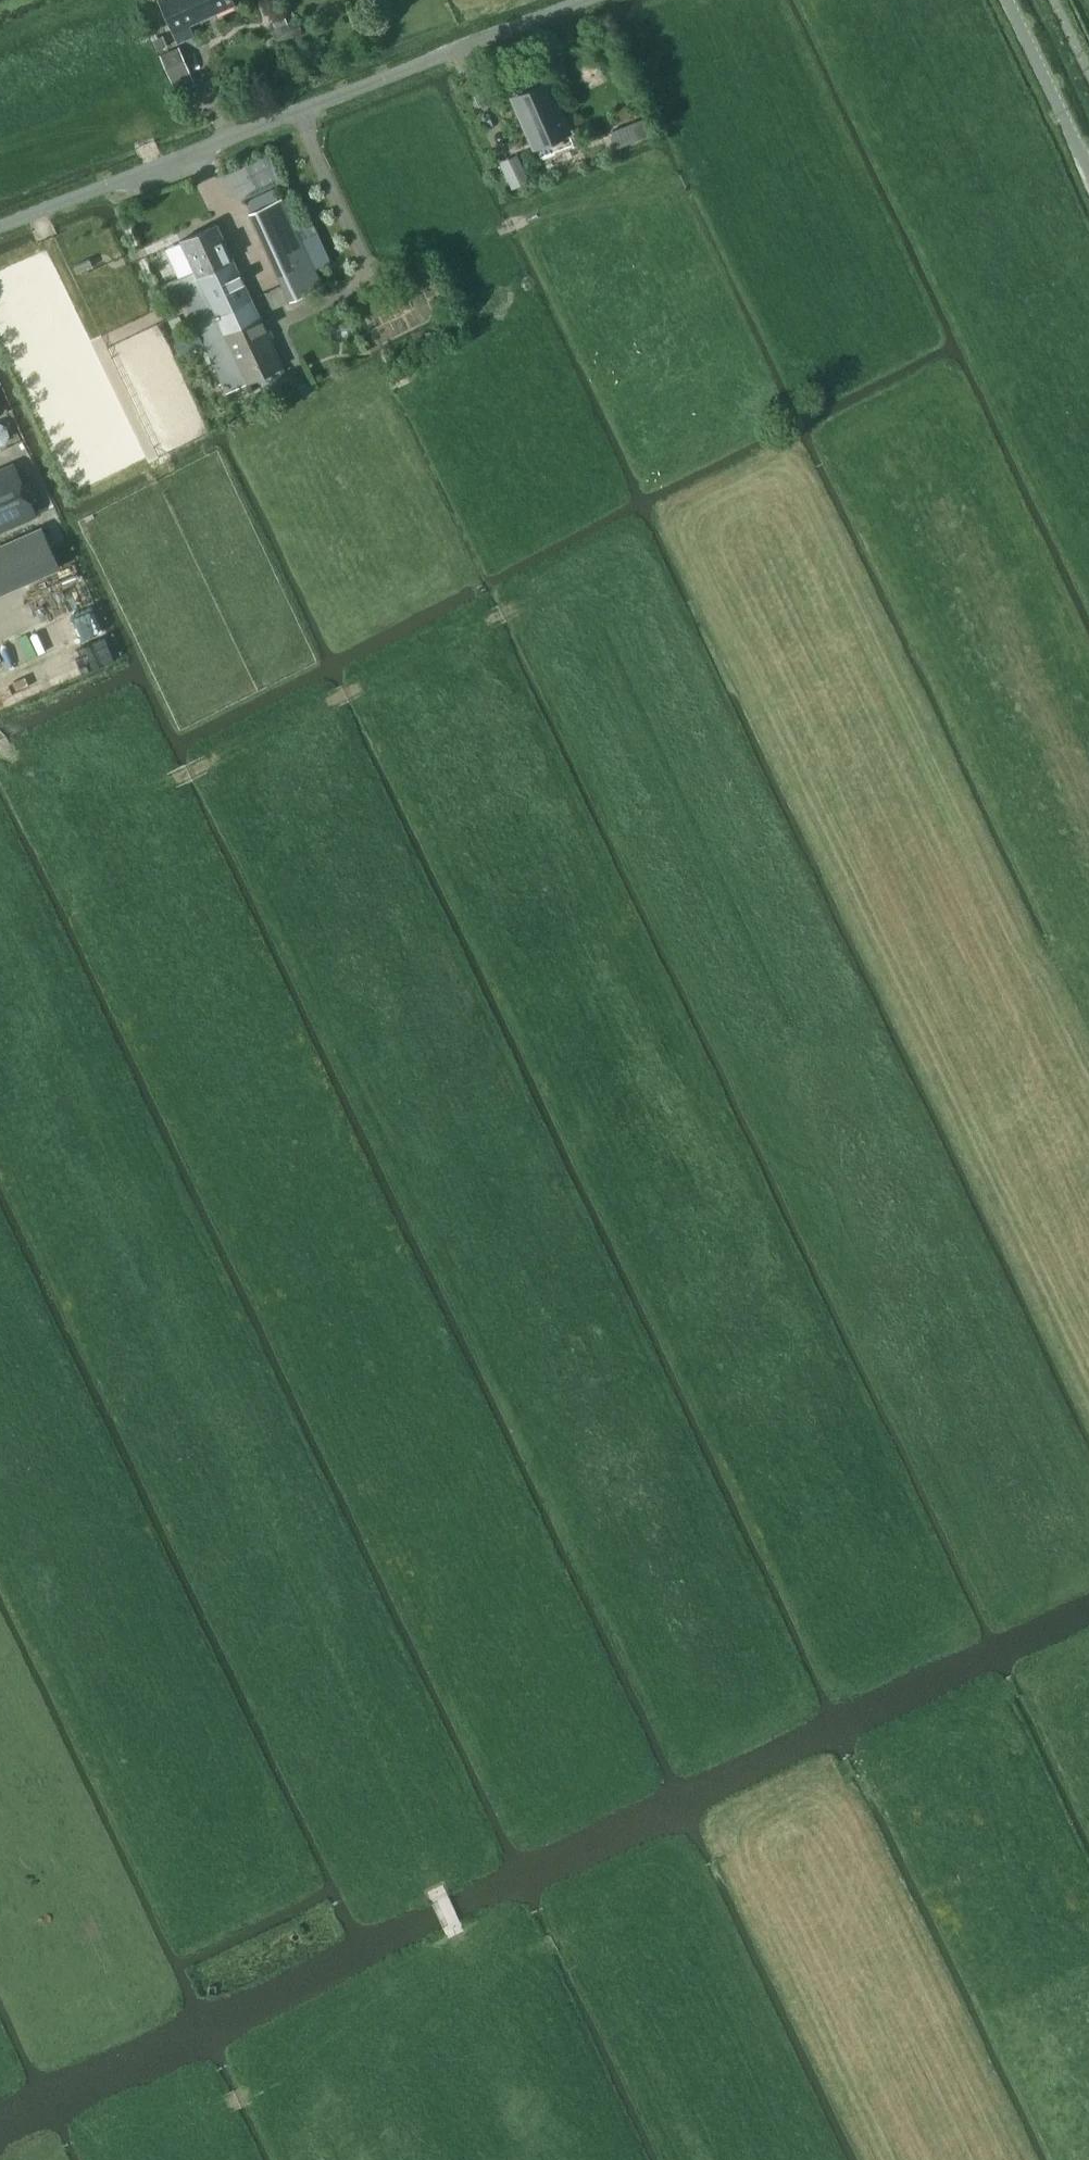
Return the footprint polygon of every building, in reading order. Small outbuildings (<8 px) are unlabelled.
[(177,39),(192,32),(187,21),(231,1),(231,0),(159,0),(177,39)] [(283,13),(271,18),(276,29),(288,24),(283,13)] [(276,29),(272,31),(279,46),(297,38),(303,35),(296,20),(290,23),(288,24),(276,29)] [(158,36),(153,39),(158,49),(167,45),(162,35),(158,36)] [(171,78),(188,70),(177,45),(160,54),(171,78)] [(543,81),(513,95),(529,129),(535,144),(554,135),(552,131),(564,126),(543,81)] [(614,150),(649,136),(642,118),(607,131),(614,150)] [(510,192),(530,183),(518,156),(498,165),(510,192)] [(280,196),(249,211),(290,299),(321,284),(314,268),(326,262),(330,261),(313,224),(310,225),(297,231),(280,196)] [(215,314),(251,297),(215,221),(180,238),(195,268),(174,278),(195,321),(205,343),(225,333),(215,314)] [(433,273),(428,265),(421,269),(425,277),(433,273)] [(225,333),(205,343),(227,390),(282,363),(251,297),(215,314),(225,333)] [(2,444),(5,441),(8,437),(9,433),(8,429),(6,425),(3,423),(0,422),(0,444),(2,444)] [(38,513),(14,460),(0,466),(0,529),(38,513)] [(40,523),(0,541),(0,591),(58,565),(40,523)]
